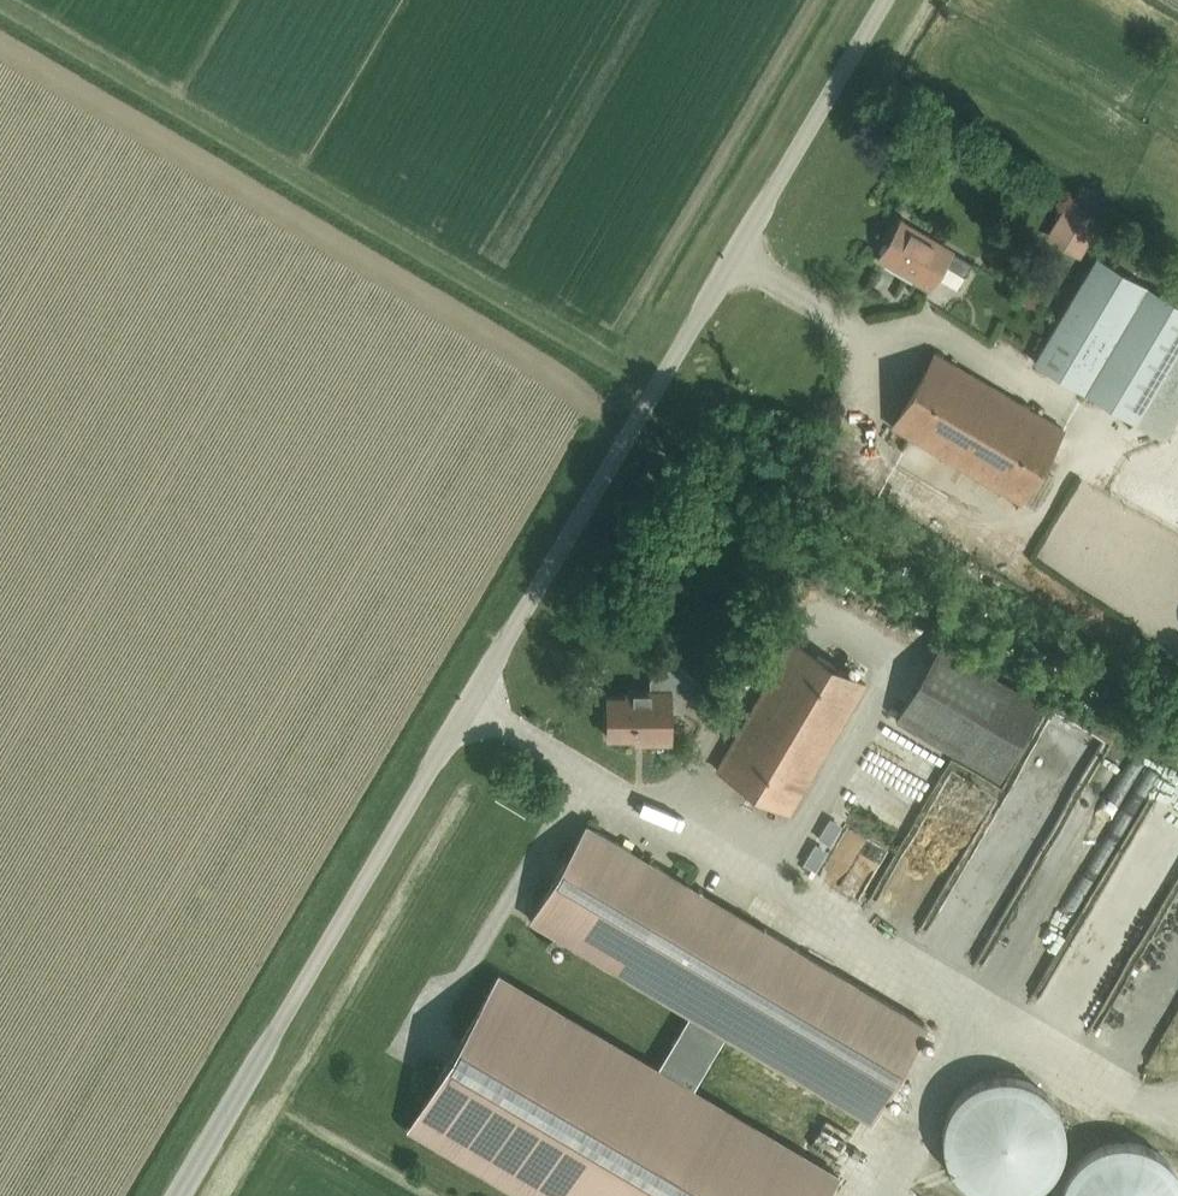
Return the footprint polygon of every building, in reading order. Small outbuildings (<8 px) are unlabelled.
[(964,277),(971,264),(951,253),(951,252),(901,223),(878,260),(929,290),(944,265),(964,277)] [(1134,423),(1163,440),(1177,415),(1177,308),(1095,259),(1033,363),(1134,423)] [(1019,504),(1062,430),(934,354),(891,428),(1019,504)] [(789,814),(865,685),(792,642),(716,770),(789,814)] [(999,781),(1043,706),(940,645),(895,720),(999,781)] [(648,744),(670,743),(669,699),(676,699),(693,681),(696,683),(697,682),(670,657),(656,672),(656,691),(626,692),(626,697),(607,697),(607,738),(648,738),(648,744)] [(836,1174),(689,1087),(721,1033),(868,1120),(924,1025),(585,825),(529,920),(689,1014),(657,1068),(497,974),(406,1128),(521,1195),(822,1195),(836,1174)]
